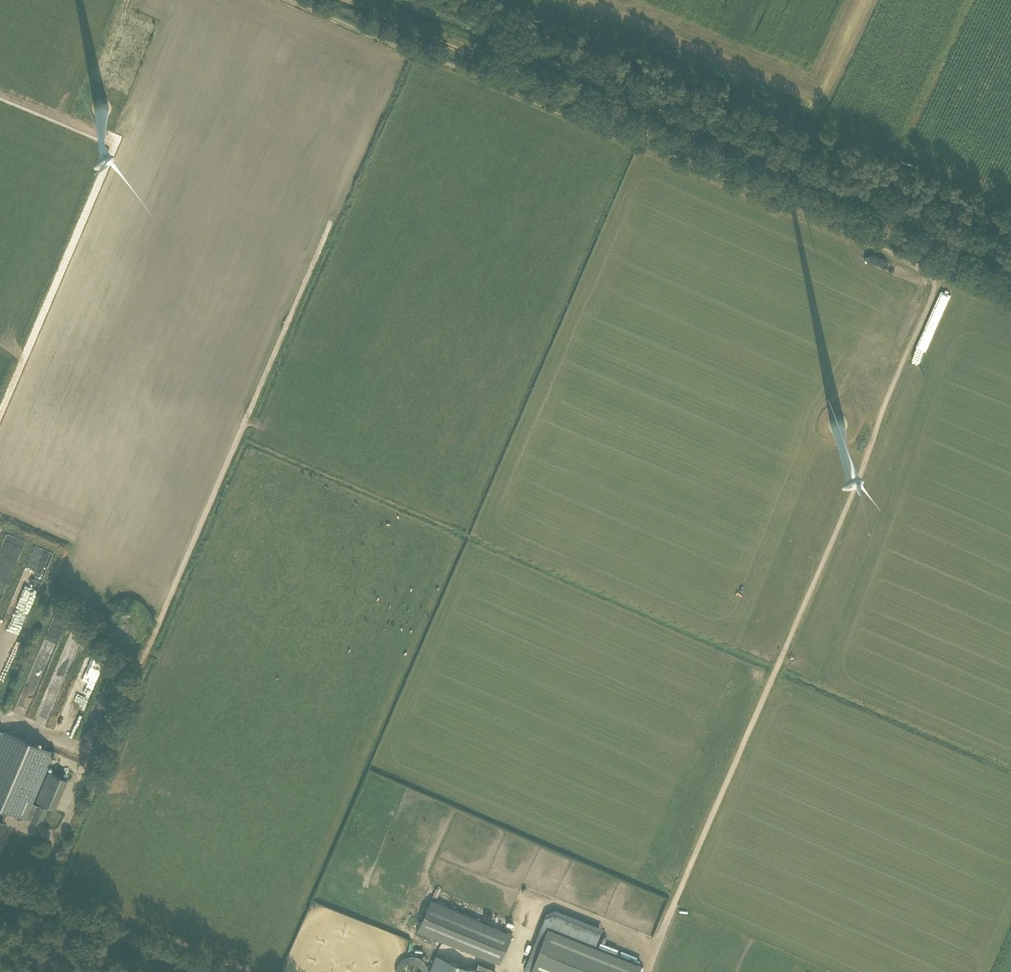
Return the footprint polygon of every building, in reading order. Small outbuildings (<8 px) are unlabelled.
[(103,101),(101,101),(99,101),(97,103),(95,105),(95,107),(95,109),(95,111),(97,113),(99,115),(101,115),(103,115),(105,115),(107,113),(109,111),(109,109),(109,107),(109,105),(107,103),(105,101),(103,101)] [(860,251),(858,258),(922,284),(925,277),(860,251)] [(839,417),(837,417),(835,417),(833,419),(831,421),(831,423),(831,425),(831,427),(833,429),(835,431),(837,431),(839,431),(841,431),(843,429),(845,427),(845,425),(845,423),(845,421),(843,419),(841,417),(839,417)] [(34,545),(30,554),(47,562),(51,552),(34,545)] [(55,751),(4,730),(0,740),(0,830),(9,810),(25,817),(33,820),(41,824),(48,807),(39,803),(38,805),(32,803),(55,751)] [(36,800),(55,809),(68,779),(49,771),(36,800)] [(431,898),(416,930),(500,963),(512,934),(431,898)] [(642,965),(595,946),(601,932),(554,913),(545,917),(525,967),(526,971),(639,971),(642,965)] [(473,968),(468,968),(436,955),(429,971),(484,971),(473,968)] [(398,971),(426,971),(426,967),(418,967),(418,957),(398,957),(398,971)]
